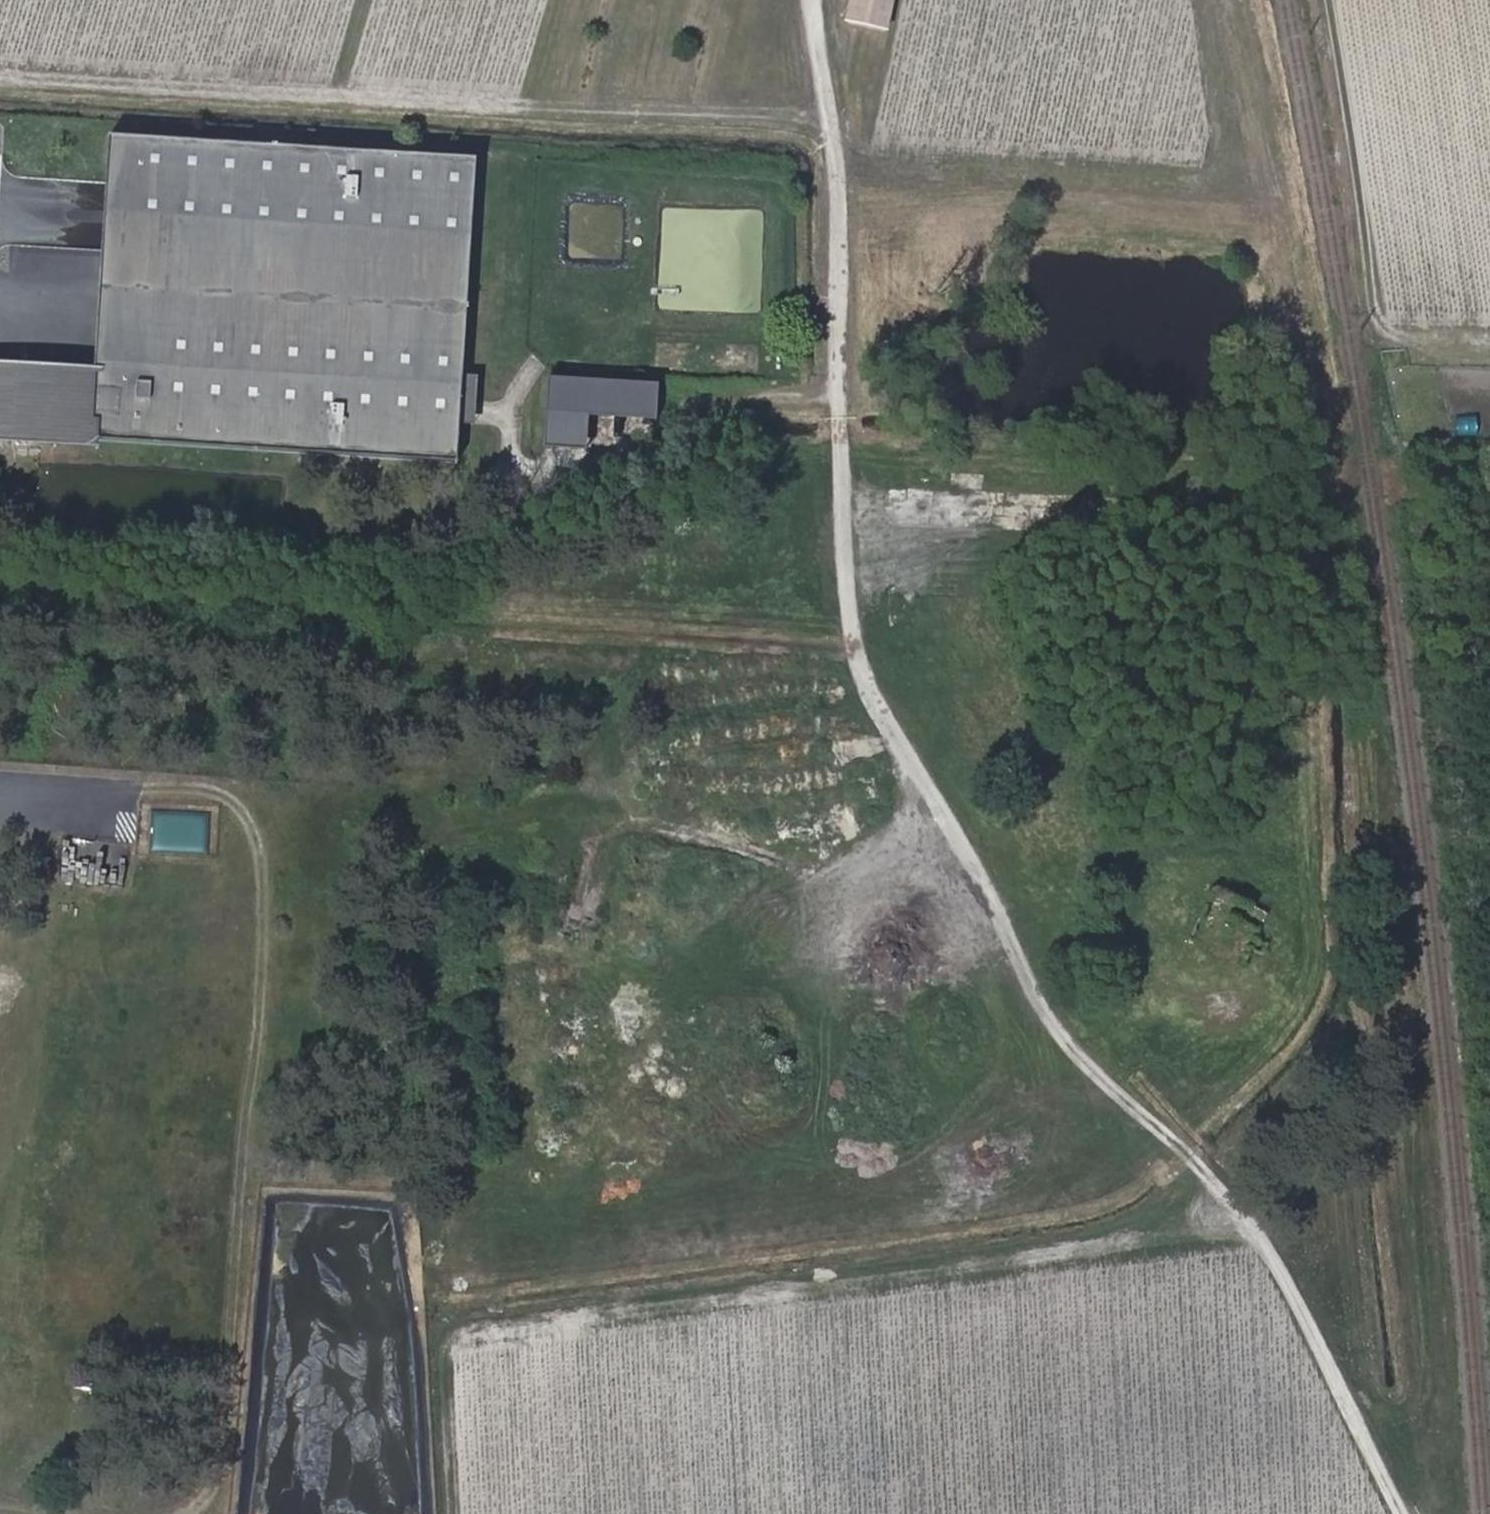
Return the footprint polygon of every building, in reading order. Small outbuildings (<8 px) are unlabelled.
[(893,0),(854,0),(850,21),(887,30),(893,0)] [(94,437),(94,428),(459,453),(480,159),(112,136),(99,371),(0,365),(0,433),(94,437)] [(590,418),(657,422),(660,385),(551,379),(547,447),(588,449),(590,418)] [(151,851),(207,853),(208,814),(152,813),(151,851)]
